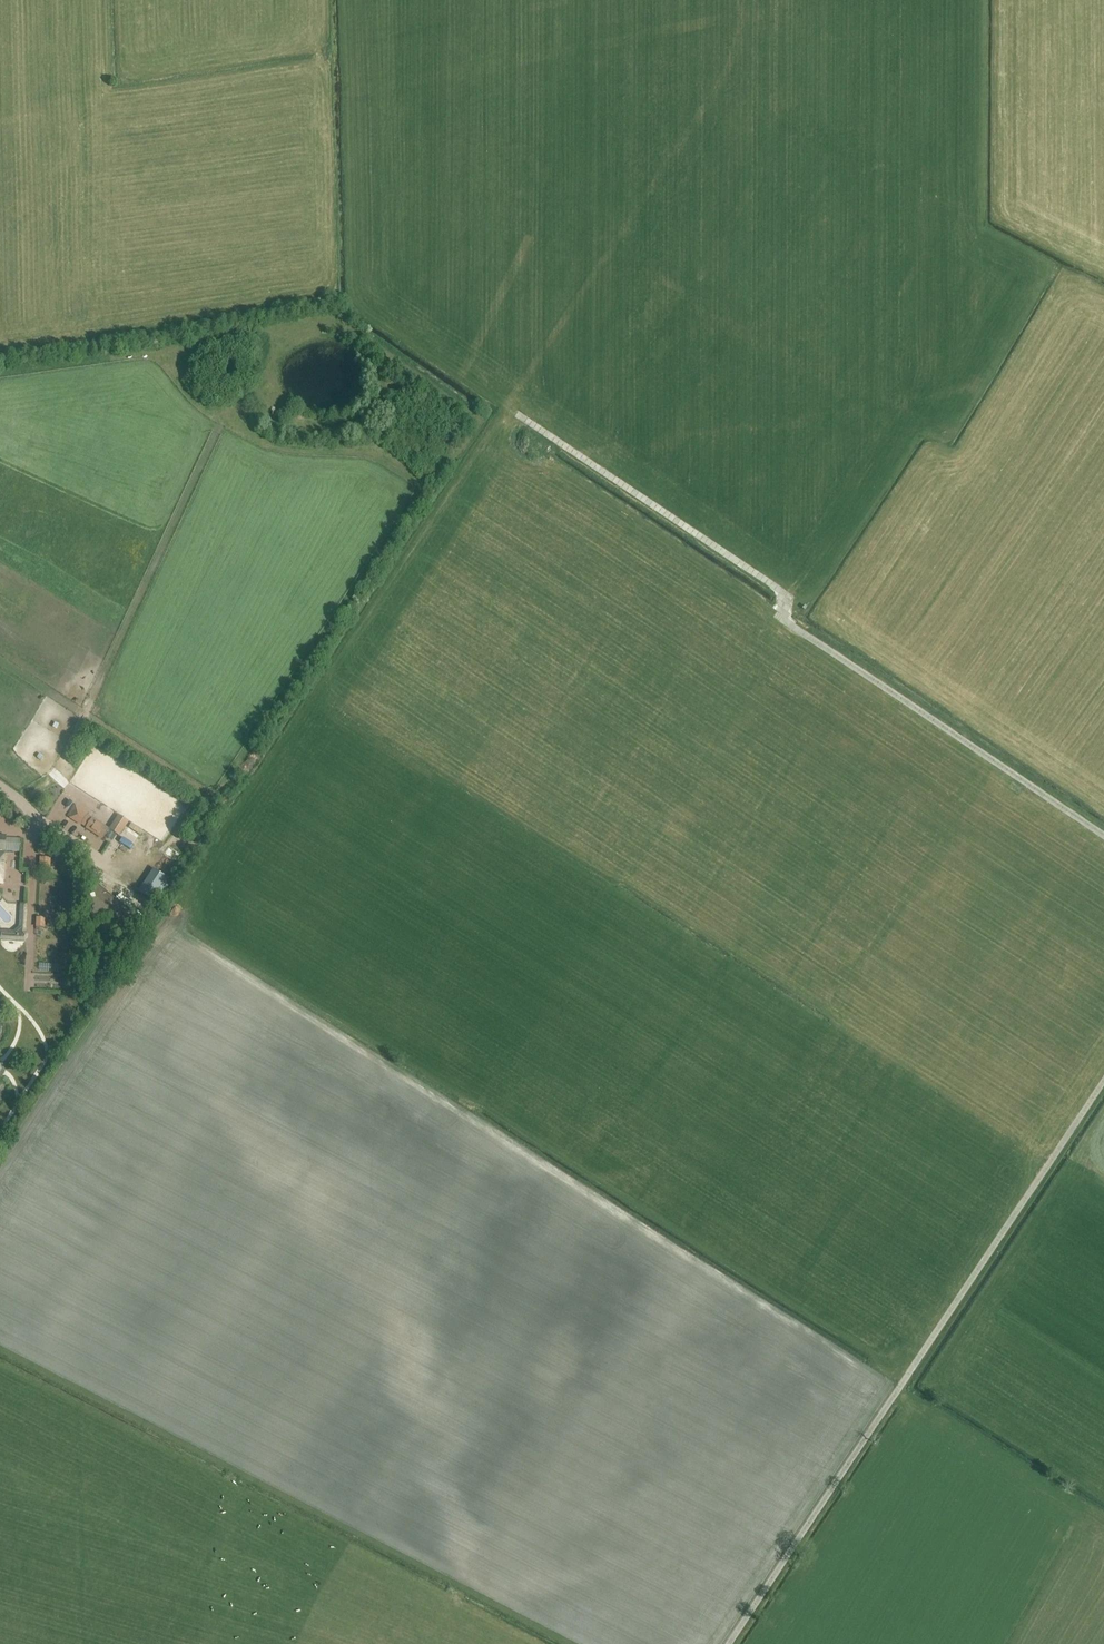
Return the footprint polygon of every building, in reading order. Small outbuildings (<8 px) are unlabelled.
[(86,827),(103,838),(110,828),(93,817),(92,817),(87,814),(88,812),(76,804),(68,816),(81,824),(81,822),(87,826),(86,827)] [(120,815),(110,830),(118,836),(128,821),(120,815)] [(40,867),(50,867),(51,858),(41,857),(40,867)] [(154,868),(139,891),(158,903),(173,879),(154,868)] [(17,939),(17,940),(24,940),(27,938),(27,933),(24,931),(26,904),(21,904),(20,927),(14,932),(1,931),(1,939),(17,939)] [(36,918),(35,927),(44,928),(45,918),(36,918)]
